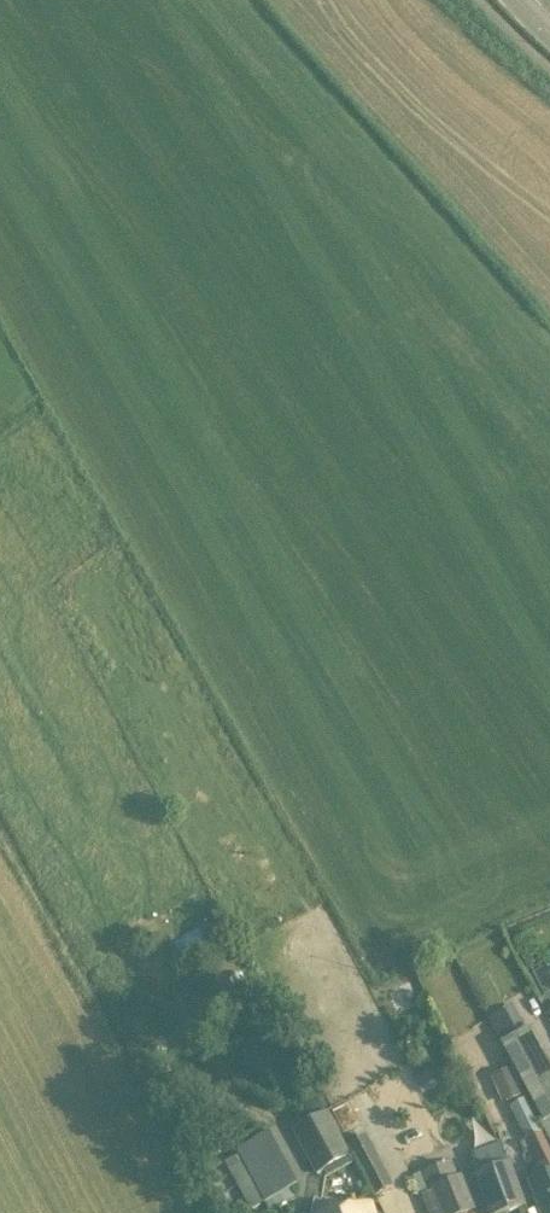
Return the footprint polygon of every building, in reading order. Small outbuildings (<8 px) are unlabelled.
[(542,1125),(549,1121),(549,1058),(534,1028),(499,1047),(542,1125)] [(511,1109),(515,1119),(526,1141),(523,1142),(529,1156),(527,1156),(537,1177),(528,1181),(539,1212),(549,1212),(549,1150),(541,1132),(540,1133),(523,1101),(510,1108),(511,1109)] [(292,1132),(316,1177),(351,1158),(326,1114),(292,1132)] [(223,1164),(249,1212),(250,1212),(264,1206),(268,1212),(270,1212),(295,1199),(290,1191),(296,1187),(268,1136),(235,1155),(237,1157),(223,1164)] [(375,1197),(393,1187),(366,1137),(347,1146),(375,1197)] [(499,1144),(471,1155),(480,1178),(475,1180),(487,1212),(513,1212),(523,1209),(509,1168),(508,1169),(499,1144)] [(426,1189),(427,1194),(432,1193),(440,1212),(474,1212),(475,1212),(461,1180),(456,1181),(448,1164),(420,1175),(421,1175),(413,1178),(416,1187),(418,1187),(420,1192),(426,1189)] [(371,1204),(336,1212),(374,1212),(371,1204)]
